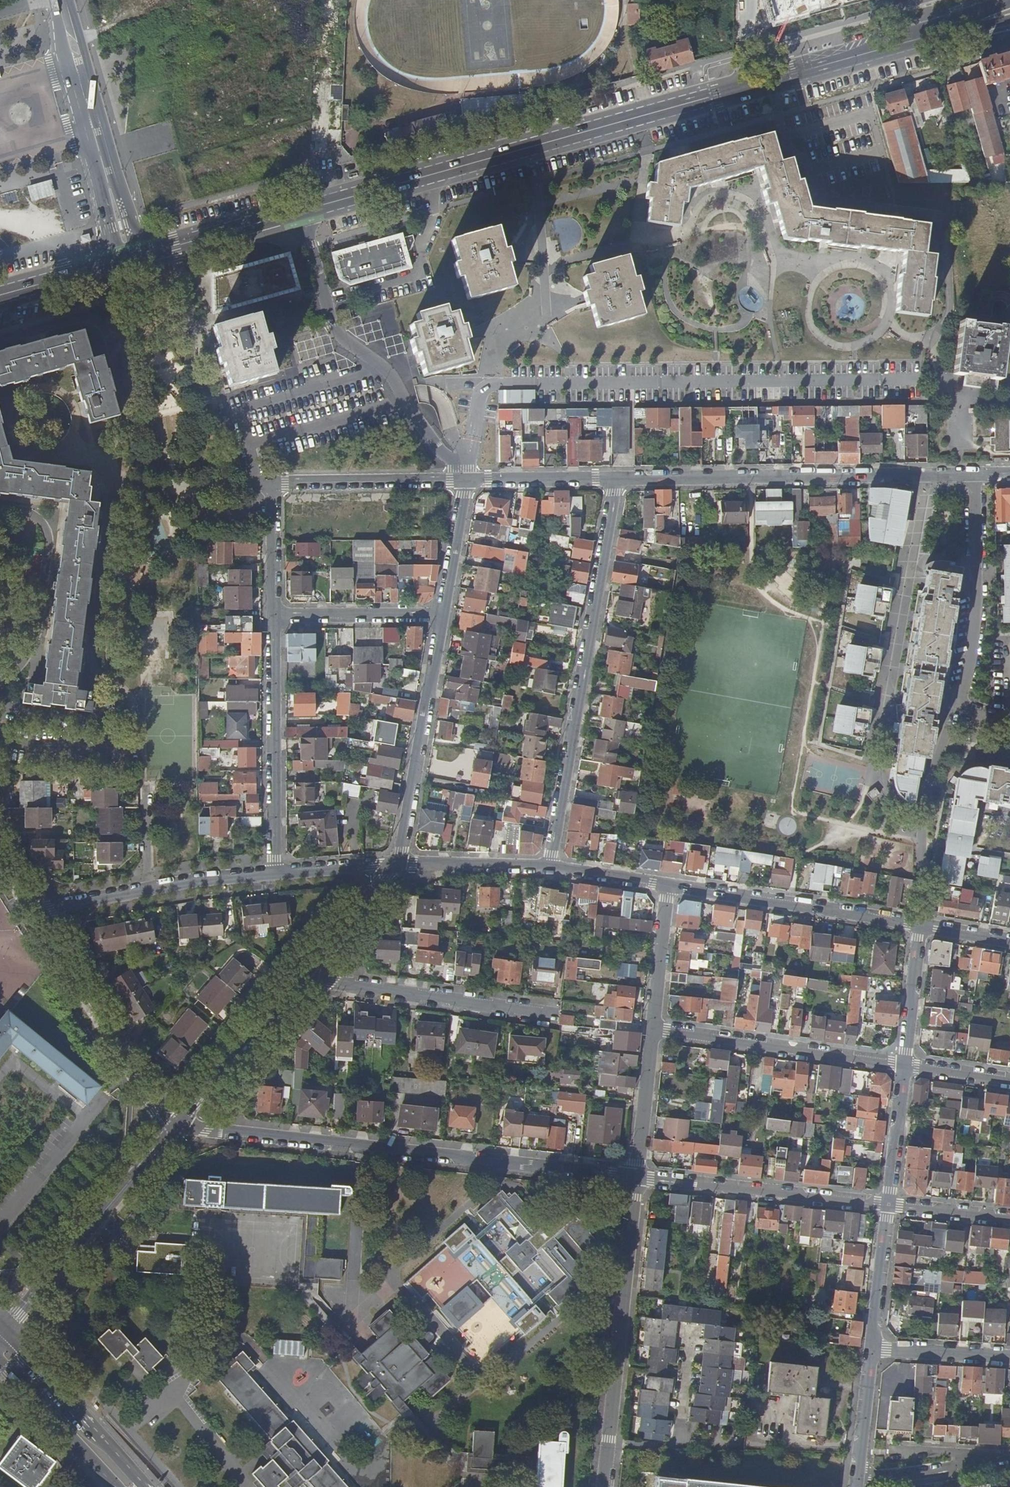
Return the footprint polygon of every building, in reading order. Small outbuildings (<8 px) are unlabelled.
[(639,0),(631,0),(632,4),(628,4),(628,25),(640,25),(639,0)] [(772,23),(852,0),(766,0),(772,23)] [(651,72),(693,60),(687,40),(677,42),(678,45),(669,47),(670,50),(665,51),(664,48),(655,51),(654,49),(645,51),(651,72)] [(978,62),(983,79),(985,85),(992,83),(994,84),(1000,82),(1001,80),(1009,78),(1009,53),(978,62)] [(985,85),(983,79),(964,84),(970,107),(984,157),(1004,152),(1001,141),(985,85)] [(964,84),(963,81),(947,86),(951,102),(952,102),(955,112),(970,107),(964,84)] [(941,106),(936,89),(914,95),(919,112),(941,106)] [(909,109),(903,90),(885,95),(890,114),(909,109)] [(463,122),(471,123),(527,107),(526,93),(462,99),(463,122)] [(385,134),(388,146),(460,126),(455,111),(411,123),(411,124),(409,125),(409,127),(399,129),(398,127),(396,127),(396,130),(385,134)] [(908,116),(882,123),(894,167),(898,182),(929,182),(910,113),(907,114),(908,116)] [(648,220),(678,225),(682,201),(686,202),(688,188),(738,174),(738,176),(754,172),(753,169),(761,167),(767,189),(763,190),(766,204),(774,202),(781,225),(784,238),(806,241),(806,239),(820,241),(828,242),(828,245),(858,249),(859,246),(867,247),(879,248),(896,251),(896,250),(904,251),(901,274),(900,274),(897,297),(898,297),(896,312),(932,316),(935,287),(932,287),(933,279),(931,279),(934,255),(924,254),(928,223),(900,220),(900,219),(848,212),(849,207),(834,205),(834,210),(810,207),(802,180),(798,181),(791,158),(780,161),(771,133),(743,141),(743,140),(730,143),(729,143),(693,153),(657,163),(654,184),(649,183),(646,197),(651,198),(648,220)] [(925,164),(931,163),(928,149),(923,150),(925,164)] [(50,188),(48,181),(26,188),(28,194),(30,194),(32,200),(48,195),(46,189),(50,188)] [(871,187),(863,185),(861,196),(869,197),(871,187)] [(525,209),(516,204),(512,211),(521,216),(525,209)] [(462,278),(469,301),(514,287),(508,265),(512,264),(508,250),(503,251),(497,229),(452,242),(458,263),(454,265),(458,279),(462,278)] [(352,250),(333,256),(340,281),(352,287),(413,268),(408,252),(411,251),(415,242),(413,236),(404,238),(403,235),(352,250)] [(214,276),(216,312),(299,289),(290,258),(289,255),(248,266),(233,270),(214,276)] [(633,279),(633,277),(627,256),(590,267),(592,275),(583,277),(584,278),(587,291),(583,293),(587,307),(591,306),(598,328),(644,315),(637,293),(642,291),(638,278),(633,279)] [(471,364),(469,359),(464,341),(469,340),(466,332),(464,326),(460,327),(456,313),(447,316),(445,307),(417,315),(420,323),(410,326),(414,340),(413,340),(410,341),(414,355),(418,354),(419,359),(424,377),(471,364)] [(354,316),(352,311),(343,313),(345,319),(354,316)] [(260,315),(214,327),(221,350),(216,351),(218,357),(220,365),(224,364),(230,386),(277,374),(270,351),(275,350),(274,347),(271,335),(266,337),(260,315)] [(971,322),(960,321),(954,374),(964,375),(967,375),(965,387),(986,389),(987,378),(990,378),(989,379),(1001,381),(1007,326),(997,325),(997,327),(994,327),(994,325),(977,323),(974,323),(974,324),(970,324),(971,322)] [(57,338),(56,337),(25,346),(19,348),(19,346),(5,350),(5,351),(0,353),(0,386),(14,382),(15,384),(29,380),(28,378),(65,368),(65,367),(73,364),(76,375),(77,378),(76,379),(79,389),(82,401),(84,401),(89,418),(92,427),(121,419),(118,408),(113,392),(115,392),(109,370),(108,371),(104,356),(93,359),(91,352),(85,330),(57,338)] [(535,390),(499,391),(499,404),(536,403),(535,390)] [(859,411),(859,405),(849,405),(849,411),(852,411),(852,414),(854,414),(854,416),(850,416),(851,438),(851,442),(838,442),(838,463),(859,463),(859,416),(859,411)] [(882,414),(881,405),(859,405),(859,411),(871,411),(871,415),(882,414)] [(904,405),(881,405),(882,414),(882,425),(904,425),(904,414),(904,405)] [(926,414),(926,405),(920,405),(904,405),(904,414),(926,414)] [(792,415),(792,406),(775,406),(776,413),(776,414),(783,414),(783,419),(792,419),(792,415)] [(794,414),(814,414),(814,406),(792,406),(792,415),(794,414)] [(837,413),(837,406),(814,406),(814,414),(814,415),(837,415),(837,413)] [(724,419),(724,407),(701,407),(702,434),(702,437),(712,436),(712,419),(724,419)] [(611,408),(612,453),(628,453),(628,408),(611,408)] [(668,408),(634,408),(634,418),(646,418),(646,427),(656,428),(656,430),(660,430),(660,427),(668,427),(668,408)] [(679,430),(679,408),(672,408),(672,419),(670,419),(671,430),(679,430)] [(690,408),(679,408),(679,430),(680,446),(702,445),(702,437),(702,434),(694,435),(694,431),(690,431),(690,408)] [(521,409),(499,409),(499,420),(513,420),(513,431),(522,431),(521,409)] [(544,409),(528,409),(528,420),(544,419),(544,416),(544,409)] [(11,494),(11,493),(16,494),(61,500),(61,498),(65,499),(69,499),(67,518),(66,523),(64,523),(61,546),(63,546),(62,554),(59,575),(57,575),(54,598),(57,599),(56,608),(51,645),(49,645),(46,668),(48,668),(46,684),(44,683),(44,686),(29,685),(28,694),(24,693),(23,701),(93,710),(93,693),(81,692),(79,691),(80,688),(77,688),(78,673),(80,673),(81,668),(83,649),(81,649),(83,637),(87,603),(89,603),(92,580),(90,580),(93,557),(94,551),(100,551),(101,538),(98,537),(99,527),(97,527),(100,503),(96,503),(90,502),(92,487),(89,487),(91,472),(65,468),(65,467),(13,460),(10,450),(8,446),(1,425),(3,424),(0,413),(0,493),(11,494)] [(814,415),(814,414),(794,414),(795,425),(815,424),(814,415)] [(1009,416),(994,416),(995,436),(995,444),(995,451),(1009,451),(1009,438),(1009,429),(1009,416)] [(567,443),(567,466),(579,466),(579,461),(579,441),(579,434),(578,434),(578,418),(566,418),(566,431),(566,432),(566,436),(567,443)] [(772,420),(757,421),(757,426),(758,447),(768,446),(768,432),(773,432),(772,420)] [(738,447),(758,447),(757,426),(736,426),(736,436),(738,436),(738,447)] [(815,452),(815,429),(806,429),(806,464),(815,463),(815,452)] [(110,441),(107,431),(99,433),(101,443),(110,441)] [(547,443),(567,443),(566,436),(566,432),(566,431),(546,431),(547,443)] [(882,451),(882,435),(859,435),(860,452),(882,451)] [(927,455),(927,435),(904,435),(904,438),(905,438),(905,441),(904,441),(904,446),(907,446),(907,456),(927,455)] [(499,436),(500,462),(510,462),(510,459),(512,459),(512,447),(510,447),(509,436),(499,436)] [(579,441),(579,461),(601,460),(601,441),(596,441),(587,441),(579,441)] [(522,443),(522,467),(530,467),(538,467),(537,442),(522,443)] [(835,463),(835,451),(815,452),(815,463),(835,463)] [(554,465),(554,454),(546,454),(546,465),(554,465)] [(877,493),(868,493),(869,540),(899,545),(904,516),(907,516),(910,491),(896,488),(884,488),(877,493)] [(782,489),(763,489),(763,503),(756,502),(756,525),(793,524),(793,502),(782,502),(782,489)] [(801,489),(793,490),(794,503),(802,503),(801,489)] [(997,489),(997,509),(995,509),(995,521),(1009,521),(1009,489),(997,489)] [(655,543),(654,490),(644,490),(644,528),(648,528),(649,542),(655,543)] [(672,490),(654,490),(655,543),(680,548),(702,548),(702,538),(679,538),(659,534),(660,531),(663,529),(663,515),(671,515),(671,507),(672,507),(672,490)] [(570,497),(570,491),(554,491),(554,497),(549,497),(549,500),(542,500),(542,514),(570,514),(570,497)] [(839,494),(839,513),(847,513),(851,513),(851,494),(839,494)] [(488,497),(485,514),(507,518),(511,501),(488,497)] [(580,497),(570,497),(570,514),(570,537),(579,536),(580,516),(580,497)] [(827,513),(836,513),(835,497),(811,498),(811,514),(827,513)] [(521,517),(534,518),(537,502),(533,501),(534,500),(524,498),(521,517)] [(389,502),(384,506),(384,511),(389,513),(394,510),(394,505),(389,502)] [(748,521),(748,503),(721,503),(721,521),(748,521)] [(838,516),(838,513),(836,513),(827,513),(827,524),(838,525),(838,516)] [(520,528),(532,530),(534,518),(521,517),(520,528)] [(498,531),(499,531),(504,532),(505,526),(475,520),(474,531),(497,536),(498,531)] [(793,534),(793,547),(809,547),(809,522),(798,522),(798,534),(793,534)] [(827,524),(827,547),(832,547),(838,546),(838,531),(838,525),(827,524)] [(996,524),(996,532),(1007,532),(1008,524),(996,524)] [(505,540),(509,541),(511,527),(505,526),(504,532),(499,531),(497,539),(505,540)] [(519,535),(531,537),(532,530),(520,528),(513,527),(513,530),(519,531),(519,535)] [(636,532),(620,529),(619,537),(635,540),(636,532)] [(861,546),(860,537),(841,537),(841,531),(838,531),(838,546),(861,546)] [(568,546),(570,537),(551,534),(550,543),(568,546)] [(635,540),(619,537),(616,554),(624,556),(625,550),(638,552),(640,541),(635,540)] [(573,557),(590,560),(593,541),(576,538),(573,557)] [(375,560),(375,540),(353,540),(353,560),(375,560)] [(383,548),(375,540),(375,560),(375,584),(375,586),(396,586),(396,576),(399,575),(399,565),(399,562),(383,548)] [(437,559),(437,540),(417,540),(417,543),(414,543),(414,546),(417,546),(417,551),(414,551),(414,555),(421,555),(421,559),(437,559)] [(507,549),(529,552),(530,544),(509,541),(505,540),(504,548),(507,549)] [(217,564),(232,564),(232,554),(257,555),(257,543),(218,542),(217,564)] [(319,543),(297,543),(297,555),(319,555),(319,543)] [(507,550),(474,544),(471,555),(480,557),(480,560),(485,561),(485,558),(505,561),(507,554),(507,553),(507,550)] [(1005,545),(1005,554),(1001,554),(1001,562),(1005,562),(1005,575),(1001,575),(1001,583),(1005,583),(1005,596),(1001,596),(1001,603),(1005,603),(1005,621),(1009,621),(1009,544),(1005,545)] [(515,573),(525,575),(529,552),(507,549),(507,550),(507,553),(507,554),(518,556),(515,573)] [(575,560),(567,559),(565,569),(570,570),(573,570),(575,560)] [(375,584),(375,560),(353,560),(353,569),(354,584),(356,584),(356,581),(368,581),(368,584),(375,584)] [(571,580),(586,583),(589,563),(575,560),(573,570),(572,575),(571,580)] [(286,562),(286,571),(298,571),(298,562),(286,562)] [(635,576),(637,566),(614,562),(611,581),(623,583),(635,586),(636,577),(635,576)] [(207,564),(198,564),(198,587),(208,587),(207,575),(207,570),(207,564)] [(413,575),(413,565),(399,565),(399,575),(399,577),(402,577),(402,575),(413,575)] [(436,581),(439,565),(413,565),(413,575),(431,575),(430,581),(436,581)] [(487,592),(496,594),(501,571),(480,567),(477,582),(475,582),(474,590),(487,592)] [(353,569),(331,569),(331,572),(331,589),(354,589),(354,584),(353,569)] [(228,587),(251,586),(251,571),(242,571),(242,573),(228,573),(228,587)] [(311,572),(292,572),(292,596),(312,596),(311,572)] [(926,758),(927,751),(928,744),(930,744),(934,721),(932,721),(940,675),(942,676),(946,652),(944,651),(949,622),(951,623),(955,600),(953,599),(957,577),(927,572),(923,594),(921,594),(917,617),(919,617),(915,646),(912,646),(908,670),(911,670),(903,715),(901,715),(897,738),(899,738),(896,753),(926,758)] [(375,586),(375,584),(368,584),(368,581),(356,581),(356,584),(356,598),(358,599),(364,599),(366,598),(366,595),(375,595),(375,590),(375,586)] [(573,602),(582,604),(585,585),(569,582),(568,588),(566,588),(565,595),(571,596),(570,599),(573,600),(573,602)] [(744,583),(739,582),(734,586),(736,592),(742,594),(746,589),(744,583)] [(877,585),(857,582),(852,610),(884,617),(885,610),(888,611),(892,588),(877,586),(877,585)] [(648,597),(650,589),(646,588),(639,586),(635,586),(623,583),(621,593),(623,593),(622,600),(618,600),(617,605),(640,610),(641,602),(648,597)] [(251,610),(251,586),(228,587),(218,587),(218,602),(226,602),(226,610),(251,610)] [(433,597),(435,588),(425,586),(415,586),(418,602),(427,602),(433,597)] [(467,610),(483,613),(487,592),(474,590),(467,589),(464,610),(467,610)] [(574,620),(579,621),(581,607),(555,603),(551,625),(557,626),(569,628),(573,629),(574,620)] [(639,620),(640,610),(617,605),(616,615),(639,620)] [(465,630),(481,633),(484,617),(466,614),(467,610),(464,610),(463,610),(460,629),(465,630)] [(498,624),(499,616),(498,616),(488,614),(487,622),(498,624)] [(516,627),(517,619),(499,616),(498,624),(516,627)] [(225,633),(251,632),(251,617),(226,617),(226,625),(220,625),(220,633),(225,633)] [(514,641),(526,644),(527,639),(532,640),(534,631),(528,630),(530,621),(517,619),(516,627),(514,641)] [(626,630),(609,627),(606,644),(623,647),(622,652),(630,654),(633,636),(625,635),(626,630)] [(396,628),(383,628),(383,642),(389,642),(397,642),(397,633),(396,633),(396,628)] [(421,649),(422,628),(408,628),(407,649),(421,649)] [(461,647),(459,655),(465,655),(487,659),(489,647),(491,635),(481,633),(465,630),(462,647),(461,647)] [(261,656),(261,632),(251,632),(225,633),(225,641),(225,642),(241,642),(241,652),(238,652),(238,656),(253,656),(261,656)] [(217,633),(206,633),(206,638),(207,650),(207,655),(208,655),(217,656),(217,646),(217,641),(217,633)] [(220,633),(217,633),(217,641),(225,641),(225,633),(220,633)] [(286,633),(286,646),(288,646),(289,662),(316,662),(317,634),(286,633)] [(523,658),(526,644),(514,641),(510,663),(537,668),(550,671),(551,663),(523,658)] [(867,645),(847,643),(842,670),(862,673),(862,674),(874,676),(875,670),(878,671),(882,648),(866,646),(867,645)] [(225,646),(217,646),(217,656),(225,656),(225,646)] [(230,656),(238,656),(238,652),(238,646),(225,646),(225,656),(230,656)] [(491,660),(494,661),(496,648),(489,647),(487,659),(491,660)] [(353,664),(356,664),(367,664),(376,664),(383,663),(383,648),(353,648),(353,664)] [(631,677),(635,655),(630,654),(622,652),(610,650),(607,663),(610,664),(609,673),(621,675),(631,677)] [(207,655),(199,655),(199,679),(209,679),(208,655),(207,655)] [(463,666),(461,678),(487,683),(491,660),(487,659),(465,655),(464,662),(466,662),(465,666),(463,666)] [(254,676),(253,656),(238,656),(230,656),(230,666),(238,666),(238,676),(254,676)] [(350,656),(329,656),(329,667),(338,667),(338,670),(344,669),(344,667),(350,667),(350,656)] [(385,665),(398,668),(400,658),(387,656),(385,665)] [(354,682),(354,690),(366,693),(369,682),(367,682),(367,675),(370,675),(371,671),(367,670),(367,664),(356,664),(356,682),(354,682)] [(367,682),(369,682),(375,682),(376,664),(367,664),(367,670),(371,671),(370,675),(367,675),(367,682)] [(533,691),(553,694),(556,672),(550,671),(537,668),(533,691)] [(631,677),(621,675),(617,697),(623,698),(630,699),(632,687),(655,691),(657,682),(651,681),(631,677)] [(468,702),(474,703),(476,703),(479,687),(470,686),(471,683),(473,683),(473,681),(449,677),(447,687),(458,689),(455,700),(468,702)] [(209,679),(199,679),(199,696),(209,696),(209,679)] [(256,702),(257,702),(257,690),(243,690),(239,690),(239,686),(227,686),(227,702),(228,702),(250,702),(256,702)] [(393,697),(398,698),(403,699),(404,690),(380,687),(379,695),(385,696),(393,697)] [(313,693),(294,693),(294,715),(313,715),(313,693)] [(502,708),(510,709),(513,696),(504,695),(502,708)] [(605,695),(601,717),(605,717),(620,720),(623,698),(617,697),(605,695)] [(391,705),(393,697),(385,696),(384,703),(391,705)] [(441,697),(438,717),(450,718),(450,716),(458,717),(459,710),(467,711),(468,702),(455,700),(441,697)] [(395,717),(412,720),(415,701),(403,699),(398,698),(395,717)] [(208,702),(199,702),(199,719),(207,719),(208,702)] [(251,713),(250,702),(228,702),(229,739),(251,739),(251,713)] [(837,703),(832,731),(852,733),(852,735),(864,737),(865,731),(868,731),(871,708),(856,705),(855,706),(837,703)] [(494,719),(500,720),(502,708),(495,707),(493,719),(494,719)] [(545,724),(561,727),(562,719),(532,713),(531,720),(527,720),(525,735),(526,735),(543,738),(545,724)] [(348,732),(356,732),(357,722),(364,723),(365,718),(349,715),(348,727),(348,732)] [(605,717),(601,739),(621,743),(624,721),(620,720),(605,717)] [(373,742),(376,743),(395,746),(399,724),(377,720),(373,742)] [(452,722),(441,720),(439,740),(450,741),(452,722)] [(286,727),(286,738),(347,738),(348,732),(348,727),(286,727)] [(542,761),(546,739),(543,738),(526,735),(523,757),(524,758),(542,761)] [(373,742),(350,738),(349,746),(375,750),(376,743),(373,742)] [(597,739),(593,762),(602,763),(614,765),(618,743),(597,739)] [(494,752),(496,741),(490,740),(489,744),(488,751),(494,752)] [(476,742),(475,749),(484,751),(488,751),(489,744),(476,742)] [(203,771),(209,771),(209,756),(221,756),(220,748),(199,748),(199,771),(203,771)] [(255,766),(255,748),(234,748),(234,756),(236,756),(236,752),(239,752),(239,766),(255,766)] [(378,758),(377,765),(383,766),(398,769),(401,749),(390,748),(390,751),(382,750),(381,758),(378,758)] [(482,760),(492,762),(494,752),(488,751),(484,751),(482,760)] [(926,758),(896,753),(894,751),(890,778),(894,778),(895,786),(899,794),(910,803),(915,805),(919,772),(924,772),(926,758)] [(542,784),(545,761),(542,761),(524,758),(521,779),(542,784)] [(488,787),(490,775),(492,762),(482,760),(476,759),(472,784),(488,787)] [(345,760),(294,760),(294,770),(312,770),(312,768),(344,768),(345,760)] [(614,765),(602,763),(598,785),(610,787),(615,788),(616,788),(618,776),(637,779),(639,769),(614,765)] [(377,765),(369,764),(367,778),(370,779),(369,787),(380,789),(387,790),(390,791),(393,770),(383,768),(383,766),(377,765)] [(986,801),(990,767),(986,766),(985,770),(982,768),(974,766),(965,768),(957,777),(954,776),(937,881),(961,885),(965,857),(969,857),(978,800),(986,801)] [(992,802),(994,768),(990,767),(986,801),(992,802)] [(1003,771),(1003,769),(994,768),(992,802),(997,803),(997,801),(1009,803),(1009,772),(1003,771)] [(242,793),(255,793),(255,773),(234,773),(234,776),(234,791),(234,793),(242,793)] [(540,804),(544,784),(542,784),(524,780),(523,787),(514,785),(511,798),(540,804)] [(21,787),(21,808),(27,808),(46,808),(46,782),(26,782),(27,787),(21,787)] [(625,790),(638,792),(639,785),(626,782),(625,790)] [(199,783),(199,794),(218,794),(218,783),(199,783)] [(295,783),(296,805),(314,805),(314,783),(296,783),(295,783)] [(343,783),(342,796),(359,799),(361,786),(343,783)] [(380,789),(377,810),(396,814),(399,796),(386,794),(387,790),(380,789)] [(871,801),(879,795),(875,789),(866,795),(871,801)] [(92,807),(117,807),(117,790),(92,790),(92,807)] [(454,803),(464,805),(473,806),(475,795),(450,790),(447,809),(453,810),(454,803)] [(619,812),(634,814),(637,794),(617,790),(616,798),(621,799),(619,812)] [(199,794),(199,801),(246,800),(247,812),(258,812),(258,794),(242,793),(234,793),(218,794),(199,794)] [(53,799),(53,808),(66,808),(66,798),(53,799)] [(600,808),(610,810),(611,803),(596,800),(594,807),(600,808)] [(546,817),(547,808),(514,802),(512,814),(505,813),(503,821),(504,821),(518,824),(519,824),(521,813),(531,814),(534,815),(546,817)] [(461,820),(470,822),(471,818),(473,806),(464,805),(461,820)] [(117,808),(117,807),(92,807),(92,809),(97,809),(97,834),(116,834),(116,829),(122,829),(121,808),(117,808)] [(199,817),(236,816),(236,807),(199,807),(199,817)] [(51,827),(51,808),(46,808),(27,808),(28,827),(51,827)] [(609,818),(610,810),(600,808),(599,816),(601,816),(601,819),(604,820),(605,817),(609,818)] [(422,809),(418,831),(443,835),(445,824),(446,814),(446,813),(422,809)] [(587,833),(590,833),(592,818),(581,816),(581,813),(581,812),(572,810),(568,832),(587,833)] [(319,847),(339,845),(335,811),(298,815),(299,827),(317,826),(319,847)] [(390,831),(393,816),(385,815),(385,813),(369,811),(367,819),(379,821),(380,818),(385,819),(383,829),(390,831)] [(199,817),(199,836),(207,836),(207,821),(211,821),(211,836),(227,836),(227,824),(236,824),(236,816),(199,817)] [(242,827),(262,827),(262,816),(242,817),(242,827)] [(469,843),(490,846),(493,828),(494,822),(471,818),(470,822),(469,832),(471,832),(469,843)] [(502,830),(504,821),(503,821),(494,820),(494,822),(493,828),(502,830)] [(443,835),(442,840),(451,841),(454,826),(445,824),(443,835)] [(502,846),(502,853),(535,854),(540,850),(544,828),(519,824),(518,824),(518,826),(508,824),(507,846),(502,846)] [(569,858),(571,858),(572,845),(586,846),(587,837),(587,833),(568,832),(564,851),(569,858)] [(598,844),(599,834),(590,834),(590,838),(592,838),(591,849),(597,850),(598,844)] [(613,865),(616,842),(617,836),(599,834),(598,844),(604,845),(605,840),(607,840),(605,857),(604,863),(613,865)] [(53,840),(33,839),(33,858),(38,858),(38,864),(52,864),(52,865),(56,865),(56,868),(65,868),(64,849),(54,850),(53,840)] [(122,861),(122,843),(97,843),(97,862),(122,861)] [(742,851),(717,847),(716,856),(718,856),(715,864),(727,866),(728,863),(731,863),(731,865),(739,866),(742,851)] [(639,868),(660,872),(662,852),(643,849),(641,859),(639,868)] [(699,852),(693,852),(690,851),(687,869),(697,870),(697,867),(702,868),(704,857),(698,856),(699,852)] [(742,851),(739,866),(737,883),(747,884),(751,861),(771,865),(772,856),(742,851)] [(660,872),(681,875),(682,864),(681,864),(682,856),(673,855),(673,853),(672,853),(662,852),(660,872)] [(1000,857),(980,854),(977,874),(997,878),(1000,857)] [(793,859),(786,858),(784,871),(780,871),(779,874),(773,873),(771,884),(789,887),(793,859)] [(834,866),(816,863),(814,873),(811,873),(808,889),(830,892),(831,886),(833,874),(834,866)] [(834,866),(833,874),(839,875),(841,875),(841,873),(842,867),(834,866)] [(849,877),(849,875),(843,874),(840,894),(846,895),(849,877)] [(891,876),(886,906),(898,908),(901,886),(912,888),(913,880),(891,876)] [(863,892),(864,883),(858,882),(859,879),(849,877),(846,895),(856,897),(856,893),(862,894),(863,892)] [(875,878),(865,877),(864,883),(863,892),(872,893),(875,878)] [(596,914),(597,909),(598,898),(599,887),(574,883),(573,896),(579,897),(579,903),(588,904),(587,915),(596,915),(596,914)] [(496,907),(497,888),(480,887),(479,906),(496,907)] [(620,901),(621,890),(599,887),(598,898),(606,899),(610,900),(620,901)] [(961,888),(954,887),(952,902),(941,901),(939,912),(956,915),(958,904),(961,888)] [(555,890),(543,888),(539,912),(562,915),(565,895),(554,893),(555,890)] [(632,896),(649,898),(646,894),(624,891),(622,911),(621,915),(630,916),(631,911),(632,896)] [(995,894),(987,892),(986,900),(994,902),(995,894)] [(1008,921),(1009,910),(1009,894),(995,892),(995,894),(994,902),(991,918),(1008,921)] [(445,912),(452,912),(453,895),(441,894),(439,909),(436,909),(437,903),(428,903),(428,905),(427,913),(427,919),(440,920),(440,916),(444,917),(445,912)] [(958,904),(956,915),(979,919),(981,904),(977,903),(977,898),(970,898),(969,905),(958,904)] [(704,907),(704,903),(685,900),(679,905),(677,928),(698,930),(699,921),(700,910),(701,907),(704,907)] [(268,915),(269,923),(270,926),(292,923),(290,902),(267,905),(268,915)] [(267,905),(267,904),(243,907),(245,925),(269,923),(268,915),(267,905)] [(427,913),(428,905),(420,904),(419,912),(427,913)] [(735,908),(714,905),(710,931),(715,932),(716,925),(732,927),(735,908)] [(621,915),(622,911),(597,909),(596,914),(621,917),(621,915)] [(513,926),(515,910),(507,910),(505,926),(513,926)] [(763,912),(746,910),(745,921),(744,928),(760,930),(763,912)] [(421,928),(426,929),(427,919),(419,919),(410,918),(411,912),(402,911),(401,927),(415,928),(421,928)] [(457,931),(458,912),(452,912),(445,912),(444,917),(443,930),(457,931)] [(223,914),(201,915),(203,937),(225,935),(223,914)] [(651,931),(652,920),(642,919),(631,918),(630,918),(621,917),(596,914),(596,915),(594,937),(597,937),(601,938),(602,932),(600,932),(600,926),(651,931)] [(203,937),(201,915),(179,917),(181,939),(203,937)] [(439,930),(443,930),(444,917),(440,916),(440,920),(427,919),(426,929),(439,930)] [(152,919),(125,924),(129,946),(156,941),(152,919)] [(568,941),(570,920),(564,920),(562,940),(568,941)] [(737,920),(736,934),(743,934),(744,928),(745,921),(737,920)] [(129,946),(125,924),(103,928),(104,931),(94,933),(97,952),(129,946)] [(788,938),(789,927),(783,926),(770,924),(769,936),(788,938)] [(809,950),(812,927),(792,924),(790,936),(799,937),(798,948),(809,950)] [(401,927),(400,944),(419,946),(419,950),(417,950),(415,961),(439,965),(441,953),(429,952),(430,945),(420,944),(421,928),(415,928),(401,927)] [(717,932),(716,939),(735,941),(733,956),(741,957),(743,934),(736,934),(717,932)] [(692,934),(681,933),(679,950),(697,952),(701,953),(703,940),(692,939),(692,934)] [(834,936),(811,933),(809,959),(831,962),(833,938),(834,936)] [(856,941),(833,938),(831,962),(853,964),(856,941)] [(398,959),(399,941),(377,939),(376,958),(398,959)] [(949,967),(951,943),(937,940),(931,945),(928,965),(949,967)] [(895,947),(892,946),(882,945),(875,944),(872,972),(892,974),(895,947)] [(978,971),(982,949),(975,947),(972,961),(959,960),(958,969),(971,970),(978,971)] [(1000,974),(1004,953),(982,949),(978,971),(1000,974)] [(647,965),(649,952),(633,950),(631,963),(647,965)] [(697,952),(679,950),(677,970),(688,972),(689,960),(696,960),(697,952)] [(456,951),(454,974),(462,975),(462,973),(477,975),(480,955),(456,951)] [(762,966),(764,953),(754,952),(753,964),(740,963),(739,969),(751,970),(762,972),(762,966)] [(741,957),(731,956),(731,959),(733,960),(732,968),(731,978),(738,979),(739,969),(740,963),(741,957)] [(577,959),(566,957),(564,978),(575,980),(575,974),(576,967),(577,959)] [(235,991),(236,992),(252,973),(234,959),(219,977),(235,991)] [(518,984),(521,963),(493,959),(492,966),(499,968),(497,980),(518,984)] [(557,983),(559,962),(535,959),(533,980),(557,983)] [(600,970),(601,961),(577,959),(576,967),(600,970)] [(634,977),(635,973),(635,969),(636,965),(620,964),(619,975),(624,976),(634,977)] [(124,999),(142,988),(129,969),(110,981),(115,989),(117,988),(124,999)] [(933,970),(931,987),(945,988),(948,989),(950,976),(942,975),(942,972),(942,971),(933,970)] [(975,992),(978,971),(971,970),(967,991),(975,992)] [(714,977),(672,972),(671,982),(686,983),(687,981),(711,983),(711,980),(714,980),(714,977)] [(829,973),(829,981),(839,983),(851,984),(852,976),(829,973)] [(794,976),(784,975),(783,984),(790,985),(790,988),(797,989),(797,986),(805,987),(806,978),(794,976)] [(219,977),(217,976),(199,999),(216,1013),(235,991),(219,977)] [(846,1020),(856,1021),(860,990),(866,991),(867,977),(852,976),(851,984),(850,990),(846,1020)] [(731,978),(724,978),(721,1000),(735,1001),(738,979),(731,978)] [(806,978),(805,987),(813,988),(827,990),(828,981),(806,978)] [(770,988),(771,980),(762,979),(761,987),(770,988)] [(635,986),(613,984),(612,988),(618,989),(617,992),(615,991),(614,996),(606,995),(605,1006),(616,1007),(633,1009),(635,986)] [(945,988),(931,987),(929,1001),(943,1002),(945,988)] [(115,989),(122,1000),(123,1000),(124,999),(117,988),(115,989)] [(155,1009),(142,988),(124,999),(123,1000),(136,1021),(155,1009)] [(971,1012),(973,1005),(975,992),(967,991),(962,990),(960,990),(953,989),(952,996),(960,997),(959,1005),(964,1005),(964,1011),(971,1012)] [(736,1017),(735,1028),(755,1030),(759,991),(751,990),(747,1016),(745,1015),(744,1018),(736,1017)] [(759,991),(755,1030),(768,1032),(770,1013),(766,1013),(768,991),(759,990),(759,991)] [(782,994),(780,1009),(787,1010),(789,994),(782,994)] [(950,1009),(964,1011),(964,1005),(959,1005),(960,997),(952,996),(950,1009)] [(699,1012),(698,1022),(705,1023),(707,1008),(708,999),(700,998),(700,1001),(692,1000),(681,999),(680,1010),(686,1010),(685,1016),(694,1016),(694,1011),(699,1012)] [(791,1009),(788,1035),(799,1037),(804,999),(797,998),(796,1010),(791,1009)] [(735,1001),(721,1000),(708,999),(707,1008),(729,1010),(729,1012),(728,1019),(725,1019),(721,1019),(720,1026),(732,1027),(735,1001)] [(873,1023),(896,1026),(899,1004),(876,1001),(875,1009),(872,1009),(871,1014),(874,1014),(873,1023)] [(631,1022),(633,1009),(616,1007),(605,1006),(604,1006),(603,1015),(601,1015),(600,1028),(614,1030),(616,1030),(617,1018),(618,1018),(618,1020),(631,1022)] [(948,1025),(950,1009),(932,1007),(930,1025),(940,1026),(941,1024),(948,1025)] [(171,1032),(175,1035),(188,1046),(207,1023),(190,1009),(171,1032)] [(87,1104),(101,1085),(100,1084),(100,1085),(9,1010),(0,1021),(0,1057),(12,1042),(86,1102),(86,1103),(87,1104)] [(353,1027),(352,1038),(373,1039),(374,1023),(367,1022),(368,1015),(354,1014),(353,1025),(353,1027)] [(833,1022),(824,1021),(821,1040),(844,1043),(846,1024),(840,1022),(841,1014),(834,1014),(833,1022)] [(560,1015),(560,1023),(574,1025),(575,1016),(560,1015)] [(813,1015),(810,1038),(821,1040),(824,1021),(824,1016),(813,1015)] [(382,1023),(374,1023),(373,1039),(381,1040),(381,1042),(395,1043),(396,1017),(383,1016),(382,1023)] [(846,1024),(844,1043),(854,1045),(856,1021),(846,1020),(846,1024)] [(330,1033),(318,1022),(304,1036),(313,1045),(323,1055),(330,1048),(330,1033)] [(442,1050),(444,1025),(418,1023),(418,1030),(415,1030),(414,1035),(417,1036),(416,1048),(442,1050)] [(335,1060),(351,1061),(352,1038),(353,1027),(345,1027),(344,1029),(337,1028),(335,1060)] [(474,1054),(477,1032),(460,1029),(457,1051),(474,1054)] [(638,1052),(640,1033),(616,1030),(614,1030),(612,1049),(637,1051),(637,1052),(638,1052)] [(950,1049),(952,1032),(935,1030),(933,1047),(950,1049)] [(991,1035),(969,1031),(966,1048),(977,1050),(977,1052),(979,1052),(979,1054),(988,1056),(989,1048),(991,1035)] [(495,1034),(477,1032),(474,1054),(492,1056),(495,1034)] [(176,1065),(190,1048),(188,1046),(175,1035),(160,1052),(176,1065)] [(543,1056),(545,1038),(510,1035),(508,1058),(528,1060),(528,1062),(538,1063),(538,1056),(543,1056)] [(313,1045),(304,1036),(295,1045),(295,1068),(303,1069),(307,1069),(308,1051),(313,1045)] [(989,1048),(988,1056),(987,1058),(1009,1062),(1009,1058),(1009,1051),(989,1048)] [(603,1058),(603,1051),(596,1050),(593,1071),(599,1071),(600,1058),(603,1058)] [(728,1065),(730,1052),(711,1050),(709,1067),(728,1070),(728,1065)] [(637,1066),(638,1055),(623,1053),(623,1056),(619,1056),(619,1053),(603,1051),(603,1058),(600,1058),(599,1071),(599,1073),(602,1073),(627,1076),(628,1065),(637,1066)] [(763,1074),(773,1075),(773,1071),(774,1059),(765,1057),(763,1074)] [(662,1062),(661,1071),(676,1073),(677,1064),(662,1062)] [(796,1071),(794,1086),(805,1087),(808,1064),(797,1062),(796,1071)] [(741,1067),(728,1065),(728,1070),(727,1078),(727,1080),(723,1113),(745,1116),(747,1103),(737,1102),(741,1067)] [(819,1065),(816,1087),(839,1090),(841,1068),(819,1065)] [(293,1087),(292,1105),(299,1106),(298,1115),(313,1117),(313,1113),(323,1115),(325,1096),(321,1096),(321,1093),(301,1090),(303,1069),(295,1068),(294,1078),(293,1087)] [(555,1068),(554,1076),(565,1078),(565,1069),(555,1068)] [(839,1090),(838,1093),(846,1094),(849,1069),(841,1068),(839,1090)] [(580,1079),(581,1071),(565,1069),(565,1078),(580,1079)] [(289,1086),(293,1087),(294,1078),(291,1078),(292,1071),(280,1070),(280,1086),(282,1086),(289,1086)] [(771,1084),(794,1087),(794,1086),(796,1071),(787,1070),(787,1073),(780,1072),(773,1071),(773,1075),(771,1084)] [(634,1087),(635,1077),(627,1076),(602,1073),(601,1085),(615,1087),(616,1085),(618,1086),(617,1092),(626,1093),(627,1087),(634,1087)] [(869,1097),(888,1099),(890,1081),(886,1075),(872,1073),(869,1097)] [(770,1093),(771,1084),(773,1075),(763,1074),(761,1092),(770,1093)] [(392,1089),(445,1093),(446,1081),(393,1077),(392,1086),(392,1089)] [(710,1122),(722,1123),(723,1113),(727,1080),(727,1078),(715,1077),(710,1122)] [(915,1085),(913,1105),(925,1106),(928,1081),(921,1080),(915,1085)] [(963,1086),(933,1082),(932,1092),(949,1094),(962,1096),(963,1086)] [(392,1094),(392,1092),(392,1089),(392,1086),(384,1085),(383,1093),(392,1094)] [(280,1113),(282,1098),(282,1089),(261,1087),(258,1111),(280,1113)] [(334,1093),(332,1118),(342,1119),(343,1094),(334,1093)] [(990,1094),(985,1093),(984,1101),(981,1120),(981,1121),(987,1122),(988,1114),(1005,1116),(1007,1103),(1008,1096),(990,1094)] [(962,1096),(949,1094),(947,1101),(961,1103),(962,1098),(962,1096)] [(584,1098),(552,1095),(551,1104),(550,1113),(547,1138),(546,1146),(561,1148),(564,1128),(552,1126),(554,1118),(555,1108),(559,1108),(559,1113),(582,1115),(584,1098)] [(869,1097),(859,1096),(857,1118),(875,1120),(877,1105),(887,1106),(888,1099),(869,1097)] [(962,1098),(961,1103),(960,1110),(959,1117),(981,1120),(984,1101),(962,1098)] [(961,1103),(947,1101),(945,1109),(960,1110),(961,1103)] [(381,1122),(381,1112),(382,1103),(358,1102),(357,1120),(381,1122)] [(547,1138),(550,1113),(549,1113),(550,1105),(540,1104),(539,1116),(523,1115),(521,1135),(547,1138)] [(472,1134),(475,1108),(451,1105),(449,1126),(460,1128),(460,1132),(472,1134)] [(434,1130),(436,1110),(401,1106),(398,1125),(434,1130)] [(805,1123),(812,1124),(814,1109),(804,1108),(802,1123),(805,1123)] [(941,1108),(938,1129),(952,1131),(957,1131),(959,1117),(960,1110),(945,1109),(941,1108)] [(521,1135),(523,1115),(523,1113),(514,1113),(514,1110),(505,1109),(502,1135),(521,1136),(521,1135)] [(618,1140),(621,1110),(605,1109),(604,1118),(590,1116),(587,1141),(613,1144),(618,1140)] [(690,1120),(665,1117),(663,1139),(687,1142),(690,1120)] [(847,1117),(846,1129),(855,1130),(856,1124),(857,1118),(847,1117)] [(766,1128),(789,1131),(790,1121),(767,1118),(766,1128)] [(864,1139),(883,1141),(885,1122),(875,1120),(857,1118),(856,1124),(865,1125),(864,1139)] [(803,1137),(805,1123),(802,1123),(790,1121),(789,1131),(788,1136),(803,1137)] [(805,1123),(803,1137),(803,1138),(813,1139),(815,1124),(812,1124),(805,1123)] [(938,1129),(935,1129),(932,1150),(947,1151),(949,1152),(952,1131),(938,1129)] [(718,1155),(740,1158),(740,1155),(741,1147),(742,1137),(720,1135),(719,1146),(718,1154),(718,1155)] [(833,1138),(831,1160),(841,1161),(843,1145),(844,1139),(833,1138)] [(654,1139),(653,1149),(693,1154),(694,1143),(654,1139)] [(695,1152),(707,1153),(708,1145),(695,1144),(695,1152)] [(853,1144),(851,1153),(862,1154),(863,1145),(853,1144)] [(707,1153),(718,1154),(719,1146),(708,1145),(707,1153)] [(851,1146),(843,1145),(842,1156),(850,1156),(851,1146)] [(955,1145),(954,1152),(953,1164),(961,1165),(963,1146),(955,1145)] [(740,1155),(751,1156),(752,1148),(741,1147),(740,1155)] [(929,1149),(908,1147),(905,1168),(927,1170),(929,1149)] [(949,1152),(947,1151),(944,1173),(952,1173),(952,1171),(953,1164),(954,1152),(949,1152)] [(738,1176),(760,1178),(762,1163),(763,1157),(751,1156),(740,1155),(740,1158),(738,1176)] [(784,1170),(783,1181),(798,1182),(801,1156),(792,1155),(790,1170),(784,1170)] [(803,1182),(828,1185),(831,1160),(822,1159),(821,1169),(821,1171),(810,1170),(804,1169),(803,1182)] [(688,1170),(716,1173),(717,1162),(696,1160),(695,1166),(688,1166),(688,1170)] [(760,1178),(771,1179),(772,1172),(768,1171),(769,1164),(762,1163),(760,1178)] [(953,1164),(952,1171),(960,1172),(961,1165),(953,1164)] [(998,1166),(976,1164),(975,1174),(974,1185),(996,1188),(997,1179),(998,1166)] [(774,1180),(783,1181),(784,1170),(784,1168),(775,1167),(774,1180)] [(839,1182),(851,1183),(854,1168),(841,1167),(839,1182)] [(852,1187),(852,1188),(864,1189),(866,1170),(854,1168),(853,1185),(849,1185),(849,1187),(852,1187)] [(927,1170),(905,1168),(903,1188),(907,1194),(924,1196),(925,1180),(927,1170)] [(934,1171),(927,1170),(925,1180),(933,1180),(934,1171)] [(944,1173),(934,1171),(933,1180),(932,1186),(950,1188),(952,1173),(944,1173)] [(952,1171),(952,1173),(950,1188),(973,1191),(974,1185),(975,1174),(960,1172),(952,1171)] [(340,1196),(344,1196),(351,1196),(352,1186),(345,1186),(336,1185),(336,1184),(331,1184),(331,1185),(330,1185),(330,1188),(219,1181),(219,1177),(216,1177),(216,1176),(210,1176),(210,1177),(208,1177),(207,1181),(185,1179),(183,1200),(183,1205),(194,1206),(194,1210),(196,1210),(203,1209),(206,1209),(206,1207),(218,1207),(218,1209),(219,1210),(221,1210),(229,1212),(230,1212),(230,1208),(323,1213),(339,1214),(340,1196)] [(994,1204),(1009,1205),(1009,1180),(997,1179),(996,1188),(994,1204)] [(495,1195),(476,1211),(487,1224),(507,1207),(529,1233),(531,1235),(537,1230),(540,1233),(543,1231),(540,1228),(543,1225),(514,1192),(511,1194),(508,1197),(506,1194),(502,1189),(499,1192),(495,1195)] [(690,1196),(682,1195),(680,1214),(688,1215),(690,1196)] [(716,1286),(726,1287),(730,1249),(736,1201),(716,1198),(715,1210),(719,1210),(724,1213),(716,1286)] [(183,1205),(183,1200),(178,1200),(178,1209),(194,1210),(194,1206),(183,1205)] [(736,1201),(730,1249),(738,1250),(739,1242),(741,1243),(745,1207),(754,1208),(754,1202),(736,1201)] [(703,1224),(710,1225),(713,1204),(692,1202),(690,1223),(698,1224),(697,1229),(702,1229),(703,1224)] [(778,1229),(777,1232),(785,1233),(786,1225),(783,1224),(784,1219),(787,1219),(801,1221),(803,1208),(780,1205),(780,1211),(778,1229)] [(314,1278),(315,1258),(320,1259),(323,1213),(230,1208),(230,1212),(229,1212),(229,1213),(302,1217),(299,1282),(318,1283),(319,1279),(314,1278)] [(803,1208),(801,1221),(801,1226),(799,1236),(800,1236),(822,1239),(822,1238),(823,1232),(823,1230),(825,1210),(803,1208)] [(757,1209),(755,1227),(778,1229),(780,1211),(757,1209)] [(834,1231),(843,1232),(845,1212),(825,1210),(823,1230),(834,1231)] [(842,1240),(855,1242),(856,1235),(858,1214),(845,1212),(843,1232),(842,1240)] [(572,1222),(572,1221),(575,1224),(582,1219),(583,1217),(579,1213),(570,1220),(572,1222)] [(679,1217),(671,1216),(670,1222),(688,1223),(688,1215),(680,1214),(679,1217)] [(149,1233),(155,1225),(149,1219),(142,1227),(149,1233)] [(563,1230),(589,1260),(603,1248),(589,1232),(592,1230),(582,1219),(575,1224),(572,1221),(572,1222),(563,1230)] [(946,1231),(947,1223),(932,1222),(930,1237),(899,1234),(898,1244),(915,1246),(919,1246),(944,1249),(946,1231)] [(983,1248),(989,1248),(991,1228),(972,1226),(970,1246),(977,1247),(976,1253),(983,1254),(983,1248)] [(652,1228),(650,1245),(665,1246),(667,1229),(652,1228)] [(1007,1253),(1009,1230),(991,1228),(989,1248),(996,1249),(996,1251),(1007,1253)] [(823,1232),(822,1238),(834,1239),(834,1231),(823,1230),(823,1232)] [(964,1233),(946,1231),(944,1249),(943,1255),(950,1256),(950,1250),(962,1251),(964,1233)] [(525,1240),(537,1253),(539,1255),(544,1250),(542,1248),(531,1235),(529,1233),(524,1238),(525,1240)] [(856,1235),(855,1242),(871,1244),(872,1237),(856,1235)] [(547,1293),(558,1305),(583,1283),(576,1275),(582,1270),(554,1238),(552,1240),(548,1243),(542,1248),(544,1250),(566,1276),(547,1293)] [(832,1239),(822,1238),(822,1239),(820,1251),(831,1253),(832,1239)] [(537,1253),(525,1240),(519,1245),(517,1242),(505,1252),(521,1271),(533,1261),(531,1258),(537,1253)] [(154,1242),(154,1251),(137,1250),(136,1272),(186,1274),(187,1244),(154,1242)] [(842,1265),(861,1267),(864,1246),(845,1244),(842,1265)] [(915,1246),(898,1244),(897,1244),(894,1262),(912,1265),(914,1254),(915,1246)] [(650,1245),(648,1269),(662,1271),(665,1246),(650,1245)] [(943,1255),(944,1249),(919,1246),(918,1254),(918,1255),(943,1258),(943,1255)] [(314,1278),(319,1279),(342,1280),(342,1260),(326,1259),(320,1259),(315,1258),(314,1278)] [(819,1263),(816,1288),(824,1289),(827,1264),(819,1263)] [(894,1266),(892,1285),(898,1286),(898,1283),(909,1284),(910,1276),(911,1268),(894,1266)] [(925,1279),(941,1281),(941,1272),(911,1268),(910,1276),(923,1278),(925,1279)] [(662,1271),(648,1269),(646,1288),(660,1290),(662,1271)] [(857,1292),(860,1293),(863,1271),(848,1269),(845,1289),(857,1290),(857,1292)] [(954,1283),(963,1284),(964,1276),(942,1273),(942,1282),(954,1283)] [(1008,1287),(1009,1280),(999,1279),(999,1287),(1008,1287)] [(953,1293),(954,1283),(942,1282),(941,1282),(940,1286),(940,1292),(953,1293)] [(925,1284),(924,1293),(936,1294),(940,1295),(940,1292),(940,1286),(925,1284)] [(853,1313),(855,1292),(835,1290),(833,1311),(853,1313)] [(932,1315),(934,1300),(912,1297),(910,1313),(932,1315)] [(984,1307),(984,1303),(962,1301),(961,1317),(984,1319),(984,1307)] [(650,1346),(647,1367),(667,1369),(667,1363),(677,1364),(679,1349),(676,1349),(679,1322),(706,1325),(704,1339),(705,1339),(703,1352),(704,1352),(700,1394),(696,1393),(694,1407),(691,1406),(690,1421),(719,1424),(721,1410),(723,1411),(725,1397),(728,1397),(733,1355),(732,1355),(734,1341),(733,1341),(734,1328),(720,1326),(722,1312),(663,1305),(662,1319),(647,1317),(644,1345),(650,1346)] [(983,1323),(982,1343),(989,1343),(990,1334),(1002,1335),(1004,1308),(984,1307),(984,1319),(983,1322),(983,1323)] [(939,1314),(937,1334),(957,1335),(958,1315),(951,1315),(939,1314)] [(829,1343),(859,1348),(862,1322),(848,1320),(846,1335),(839,1334),(839,1337),(830,1336),(829,1343)] [(126,1350),(134,1358),(150,1376),(156,1370),(153,1367),(164,1357),(145,1337),(135,1346),(118,1327),(112,1333),(109,1329),(98,1339),(116,1359),(123,1353),(126,1350)] [(421,1361),(426,1356),(428,1354),(427,1353),(422,1348),(427,1344),(432,1340),(433,1337),(432,1334),(429,1332),(428,1332),(426,1333),(416,1341),(411,1335),(404,1341),(391,1327),(379,1338),(355,1359),(367,1374),(370,1372),(376,1379),(371,1383),(370,1386),(371,1387),(372,1389),(375,1389),(376,1388),(380,1384),(386,1391),(384,1393),(397,1407),(406,1398),(425,1382),(433,1374),(426,1366),(421,1361)] [(819,1342),(829,1343),(830,1336),(820,1335),(819,1342)] [(275,1339),(274,1355),(307,1356),(307,1340),(275,1339)] [(131,1361),(134,1358),(126,1350),(123,1353),(131,1361)] [(278,1450),(277,1451),(276,1450),(270,1456),(271,1456),(270,1458),(271,1459),(263,1467),(261,1465),(254,1472),(253,1474),(259,1480),(257,1482),(261,1486),(264,1486),(263,1486),(264,1486),(279,1486),(280,1486),(278,1484),(286,1477),(288,1479),(289,1478),(291,1479),(296,1473),(297,1472),(305,1480),(306,1479),(308,1481),(307,1482),(312,1486),(348,1486),(326,1463),(328,1461),(327,1460),(328,1460),(315,1445),(314,1445),(294,1422),(292,1420),(290,1422),(279,1408),(246,1372),(255,1365),(242,1351),(228,1364),(230,1366),(218,1378),(228,1390),(227,1391),(240,1406),(241,1405),(243,1406),(242,1407),(255,1422),(256,1421),(258,1423),(256,1424),(278,1450)] [(795,1433),(825,1436),(830,1398),(815,1397),(818,1367),(771,1362),(767,1392),(799,1395),(795,1433)] [(932,1365),(916,1364),(916,1375),(931,1376),(932,1365)] [(957,1366),(948,1366),(948,1376),(957,1376),(957,1366)] [(962,1392),(981,1393),(981,1392),(982,1368),(963,1367),(962,1392)] [(981,1392),(1003,1394),(1004,1380),(1005,1369),(982,1368),(981,1392)] [(666,1371),(647,1369),(645,1390),(640,1389),(637,1416),(642,1417),(640,1436),(648,1437),(649,1433),(669,1435),(670,1421),(666,1420),(669,1393),(674,1394),(675,1379),(665,1379),(666,1371)] [(931,1376),(916,1375),(914,1396),(923,1396),(923,1391),(930,1392),(930,1391),(931,1376)] [(934,1424),(934,1425),(943,1425),(944,1417),(947,1381),(937,1381),(936,1391),(936,1399),(934,1424)] [(891,1432),(912,1433),(914,1399),(898,1398),(898,1402),(893,1402),(891,1432)] [(1009,1427),(1009,1409),(1002,1409),(1001,1427),(1009,1427)] [(920,1436),(933,1437),(934,1425),(934,1424),(928,1424),(921,1423),(920,1436)] [(934,1425),(933,1437),(942,1438),(943,1434),(959,1435),(960,1425),(956,1425),(953,1425),(943,1425),(934,1425)] [(959,1435),(959,1440),(966,1440),(966,1435),(978,1436),(979,1426),(960,1425),(959,1435)] [(978,1436),(978,1443),(1000,1444),(1001,1435),(1001,1427),(979,1426),(978,1436)] [(1009,1436),(1009,1427),(1001,1427),(1001,1435),(1009,1436)] [(557,1447),(538,1447),(538,1455),(537,1477),(536,1486),(562,1486),(564,1451),(567,1451),(567,1450),(568,1450),(568,1447),(568,1430),(558,1430),(557,1447)] [(493,1454),(494,1432),(474,1431),(472,1453),(472,1458),(492,1459),(493,1454)] [(37,1449),(33,1446),(34,1444),(20,1433),(0,1461),(0,1466),(28,1486),(36,1486),(38,1484),(39,1485),(51,1469),(50,1468),(56,1459),(43,1450),(42,1452),(37,1449)] [(468,1472),(537,1477),(538,1455),(493,1454),(492,1459),(472,1458),(472,1453),(469,1453),(469,1462),(468,1472)] [(686,1482),(659,1479),(657,1486),(685,1486),(686,1482)] [(686,1482),(685,1486),(757,1486),(686,1479),(686,1482)]
